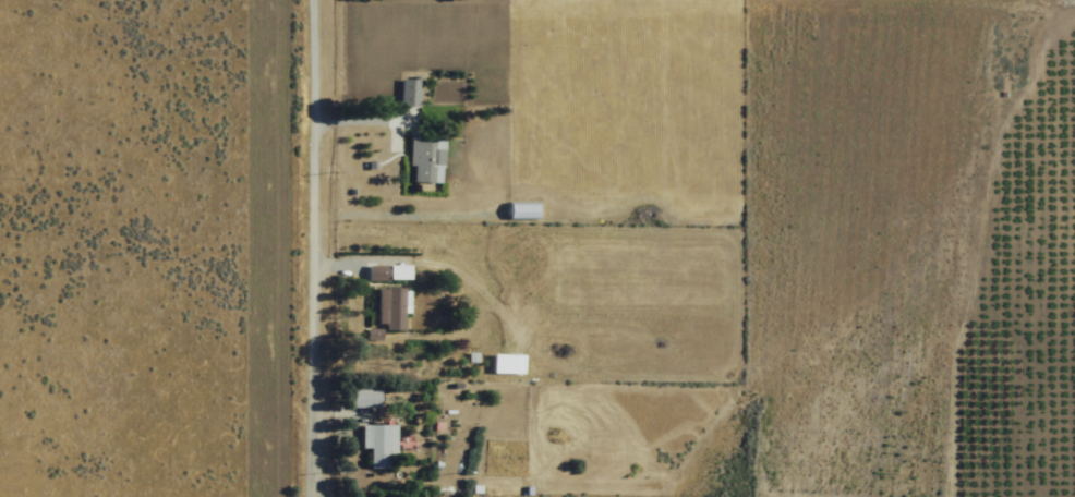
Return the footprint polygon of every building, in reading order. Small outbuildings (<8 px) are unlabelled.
[(419,78),(400,78),(400,106),(419,106),(419,78)] [(442,137),(409,137),(409,183),(442,183),(442,137)] [(367,281),(388,281),(388,267),(367,267),(367,281)] [(403,330),(403,288),(377,288),(377,330),(403,330)] [(521,375),(521,356),(490,356),(490,375),(521,375)] [(378,390),(350,390),(350,409),(378,409),(378,390)] [(394,458),(394,426),(360,426),(360,448),(368,448),(368,469),(386,469),(386,458),(394,458)]
